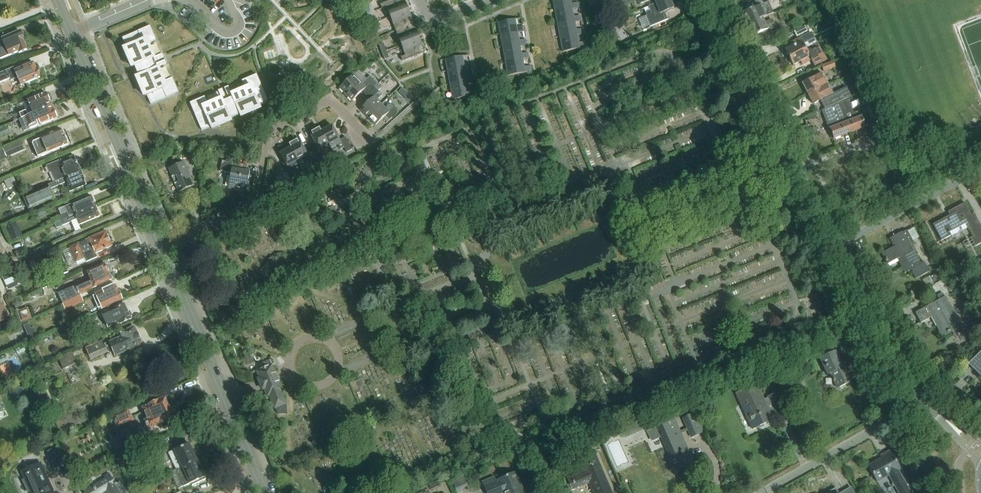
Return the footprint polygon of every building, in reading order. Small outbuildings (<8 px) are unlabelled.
[(408,10),(404,0),(391,0),(380,4),(381,9),(386,7),(390,17),(408,10)] [(553,5),(555,12),(571,9),(578,8),(577,6),(577,3),(570,4),(570,0),(552,0),(553,5)] [(591,9),(607,2),(607,0),(587,0),(591,9)] [(673,8),(670,0),(667,0),(655,5),(649,7),(650,11),(646,13),(647,16),(646,17),(650,27),(668,20),(664,11),(673,8)] [(747,25),(762,18),(773,13),(768,1),(764,3),(762,0),(760,0),(754,3),(756,7),(742,13),(747,25)] [(571,9),(555,12),(557,26),(574,23),(580,21),(579,19),(579,16),(573,17),(571,9)] [(414,24),(408,10),(390,17),(395,32),(414,24)] [(778,12),(781,21),(787,19),(784,10),(778,12)] [(752,37),(769,30),(768,29),(774,27),(772,20),(765,23),(762,18),(747,25),(752,37)] [(515,19),(498,22),(498,23),(500,36),(517,33),(523,32),(523,29),(522,27),(516,28),(515,19)] [(574,23),(557,26),(559,39),(576,36),(582,34),(582,32),(581,29),(575,31),(574,23)] [(420,39),(414,24),(395,32),(401,46),(420,39)] [(137,77),(145,97),(147,96),(151,105),(179,93),(173,78),(164,82),(148,45),(157,41),(150,26),(123,38),(126,47),(124,48),(133,68),(135,67),(139,76),(137,77)] [(611,26),(600,30),(605,44),(612,41),(616,39),(614,33),(611,26)] [(804,26),(794,31),(797,37),(807,32),(804,26)] [(22,40),(23,38),(21,34),(19,34),(19,32),(1,40),(2,41),(0,42),(0,59),(8,56),(18,52),(18,53),(26,50),(22,40)] [(517,33),(500,36),(502,49),(519,46),(525,45),(525,42),(525,40),(518,41),(517,33)] [(795,45),(785,50),(789,58),(817,44),(814,39),(812,40),(809,34),(793,42),(795,45)] [(576,36),(559,39),(562,52),(585,48),(584,43),(577,44),(576,36)] [(402,61),(425,52),(420,39),(401,46),(404,55),(400,56),(402,61)] [(817,44),(789,58),(793,66),(804,61),(805,64),(811,61),(814,67),(826,61),(817,44)] [(519,46),(502,49),(505,62),(522,59),(528,58),(527,56),(527,53),(521,54),(519,46)] [(462,57),(444,60),(447,73),(464,70),(470,69),(470,66),(470,64),(463,65),(462,57)] [(522,59),(505,62),(507,76),(530,72),(529,66),(523,67),(522,59)] [(833,62),(822,66),(824,72),(836,68),(833,62)] [(14,72),(13,69),(0,74),(0,84),(10,79),(11,81),(18,79),(21,86),(39,78),(38,78),(39,76),(38,73),(37,72),(36,71),(32,64),(14,72)] [(464,70),(447,73),(449,86),(466,83),(473,82),(473,80),(472,77),(465,78),(464,70)] [(822,73),(802,84),(808,95),(823,87),(828,84),(822,73)] [(855,75),(862,91),(868,88),(861,73),(855,75)] [(202,131),(211,127),(212,129),(232,121),(231,119),(240,115),(241,117),(261,108),(260,106),(269,103),(257,75),(242,81),(246,90),(208,106),(205,97),(190,103),(202,131)] [(362,84),(358,80),(354,75),(340,88),(352,101),(362,92),(366,96),(374,88),(378,84),(370,76),(362,84)] [(466,83),(449,86),(452,100),(475,96),(474,90),(468,91),(466,83)] [(381,88),(378,84),(374,88),(366,96),(370,100),(360,110),(368,118),(381,105),(377,100),(382,95),(378,92),(381,88)] [(823,87),(808,95),(813,105),(821,101),(825,110),(851,96),(846,87),(833,94),(828,84),(823,87)] [(45,94),(29,101),(26,96),(15,101),(17,106),(27,102),(32,112),(27,114),(26,112),(19,114),(21,119),(25,117),(50,107),(48,102),(48,101),(49,99),(47,95),(46,95),(45,94)] [(848,100),(838,104),(841,112),(845,123),(849,134),(865,128),(859,112),(854,114),(848,100)] [(385,109),(381,105),(368,118),(375,126),(385,116),(389,121),(398,112),(390,104),(385,109)] [(838,104),(822,111),(825,118),(826,118),(829,126),(829,127),(830,129),(834,140),(849,134),(845,123),(841,112),(838,104)] [(52,110),(51,110),(50,107),(25,117),(30,130),(56,119),(55,118),(56,116),(54,112),(53,112),(52,110)] [(865,110),(870,121),(876,118),(872,107),(865,110)] [(322,131),(328,144),(331,148),(337,145),(340,150),(344,148),(346,153),(352,150),(345,137),(340,140),(332,126),(322,131)] [(7,127),(0,129),(0,137),(10,133),(7,127)] [(322,131),(320,127),(309,133),(317,147),(311,150),(317,160),(323,158),(321,155),(325,153),(322,147),(328,144),(322,131)] [(67,145),(67,144),(67,142),(66,138),(64,138),(61,130),(41,139),(32,142),(32,145),(37,158),(37,157),(67,145)] [(297,161),(304,157),(306,162),(310,160),(312,163),(317,160),(311,150),(306,153),(298,138),(288,144),(290,149),(290,148),(297,161)] [(6,155),(14,151),(17,148),(16,144),(4,149),(6,155)] [(290,148),(290,149),(280,154),(288,168),(282,171),(288,182),(294,179),(292,176),(296,174),(293,169),(300,165),(297,161),(290,148)] [(199,165),(198,154),(188,155),(193,166),(199,165)] [(55,183),(80,172),(73,156),(66,159),(67,163),(62,165),(61,162),(47,167),(50,173),(51,173),(55,183)] [(237,170),(238,164),(222,161),(220,171),(231,173),(228,188),(246,192),(250,172),(237,170)] [(194,185),(184,163),(168,169),(178,192),(194,185)] [(643,178),(653,175),(650,165),(640,168),(643,178)] [(66,183),(68,187),(64,189),(66,194),(86,185),(80,172),(55,183),(51,185),(53,189),(66,183)] [(49,188),(24,198),(29,209),(54,199),(49,188)] [(269,197),(266,208),(285,198),(281,191),(269,197)] [(90,196),(65,207),(68,212),(57,217),(59,221),(95,206),(90,196)] [(933,225),(942,241),(951,236),(950,233),(967,224),(974,237),(971,238),(976,247),(980,244),(980,226),(975,214),(972,216),(965,204),(953,210),(955,213),(933,225)] [(55,223),(57,228),(76,219),(79,225),(99,217),(95,206),(59,221),(55,223)] [(358,211),(356,206),(348,211),(350,215),(358,211)] [(7,231),(11,242),(23,237),(19,226),(7,231)] [(917,239),(921,236),(917,228),(912,230),(917,239)] [(894,237),(897,244),(894,246),(894,248),(882,254),(888,264),(897,259),(905,274),(910,271),(915,280),(929,272),(924,263),(921,264),(911,246),(914,244),(907,231),(902,233),(894,237)] [(76,262),(84,259),(86,262),(97,258),(95,254),(111,246),(105,232),(70,247),(76,262)] [(27,247),(16,252),(19,257),(30,252),(27,247)] [(37,261),(40,267),(46,263),(43,258),(37,261)] [(87,292),(86,291),(111,280),(107,271),(108,269),(106,266),(105,266),(104,264),(87,272),(90,280),(82,283),(82,284),(63,293),(67,301),(87,292)] [(17,271),(3,277),(9,290),(22,284),(17,271)] [(940,273),(931,277),(935,284),(943,279),(940,273)] [(61,280),(59,275),(41,283),(43,287),(44,288),(61,280)] [(95,294),(102,308),(122,299),(115,285),(95,294)] [(951,331),(952,332),(961,327),(943,293),(937,296),(940,300),(936,303),(935,302),(915,313),(921,323),(933,317),(943,336),(951,331)] [(67,310),(85,302),(83,296),(64,305),(67,310)] [(0,299),(0,323),(9,319),(0,299)] [(124,304),(102,314),(108,327),(120,322),(120,323),(130,319),(124,304)] [(28,308),(18,312),(21,323),(32,319),(28,308)] [(845,320),(834,325),(836,330),(847,325),(845,320)] [(980,328),(980,323),(979,320),(969,326),(975,337),(980,328)] [(32,329),(30,324),(24,326),(30,340),(38,336),(35,328),(32,329)] [(131,354),(144,348),(134,327),(120,333),(121,336),(106,343),(103,336),(85,344),(92,360),(110,352),(109,351),(112,349),(115,356),(129,350),(131,354)] [(91,334),(84,337),(87,342),(103,335),(101,332),(92,336),(91,334)] [(255,348),(247,345),(245,351),(253,354),(255,348)] [(843,367),(835,351),(821,358),(828,374),(831,373),(834,378),(833,379),(834,381),(835,381),(838,388),(853,381),(846,366),(843,367)] [(968,364),(980,376),(980,375),(980,351),(968,364)] [(73,352),(59,358),(64,370),(78,364),(73,352)] [(277,379),(270,361),(261,364),(263,369),(256,372),(259,380),(258,380),(261,386),(262,390),(263,389),(266,397),(268,396),(274,408),(284,403),(279,392),(282,391),(277,379)] [(764,399),(757,384),(737,393),(753,428),(773,419),(770,413),(785,406),(779,392),(764,399)] [(142,408),(146,415),(148,420),(144,421),(148,429),(159,424),(161,429),(168,426),(166,421),(176,416),(173,408),(169,409),(164,398),(142,408)] [(130,409),(113,416),(119,429),(135,421),(130,409)] [(687,429),(691,438),(706,432),(697,412),(682,418),(687,429)] [(658,424),(654,416),(642,422),(645,430),(658,424)] [(652,440),(661,436),(676,469),(692,462),(674,422),(649,433),(652,440)] [(145,456),(164,448),(160,439),(141,447),(145,456)] [(189,444),(169,453),(177,470),(182,467),(197,461),(189,444)] [(64,464),(58,451),(48,456),(54,469),(64,464)] [(570,477),(575,488),(589,482),(594,492),(612,492),(594,451),(578,457),(584,471),(570,477)] [(882,459),(869,467),(878,482),(889,476),(899,492),(911,492),(899,471),(901,469),(891,451),(881,457),(882,459)] [(182,467),(177,470),(185,487),(191,484),(192,486),(206,480),(197,461),(182,467)] [(40,464),(22,472),(31,492),(54,492),(40,464)] [(526,492),(525,492),(515,472),(497,480),(498,481),(484,487),(487,492),(527,492),(526,492)] [(84,491),(85,492),(127,492),(126,492),(121,482),(117,484),(116,483),(115,484),(109,474),(105,476),(106,479),(84,491)] [(452,480),(457,491),(469,486),(464,475),(452,480)]
